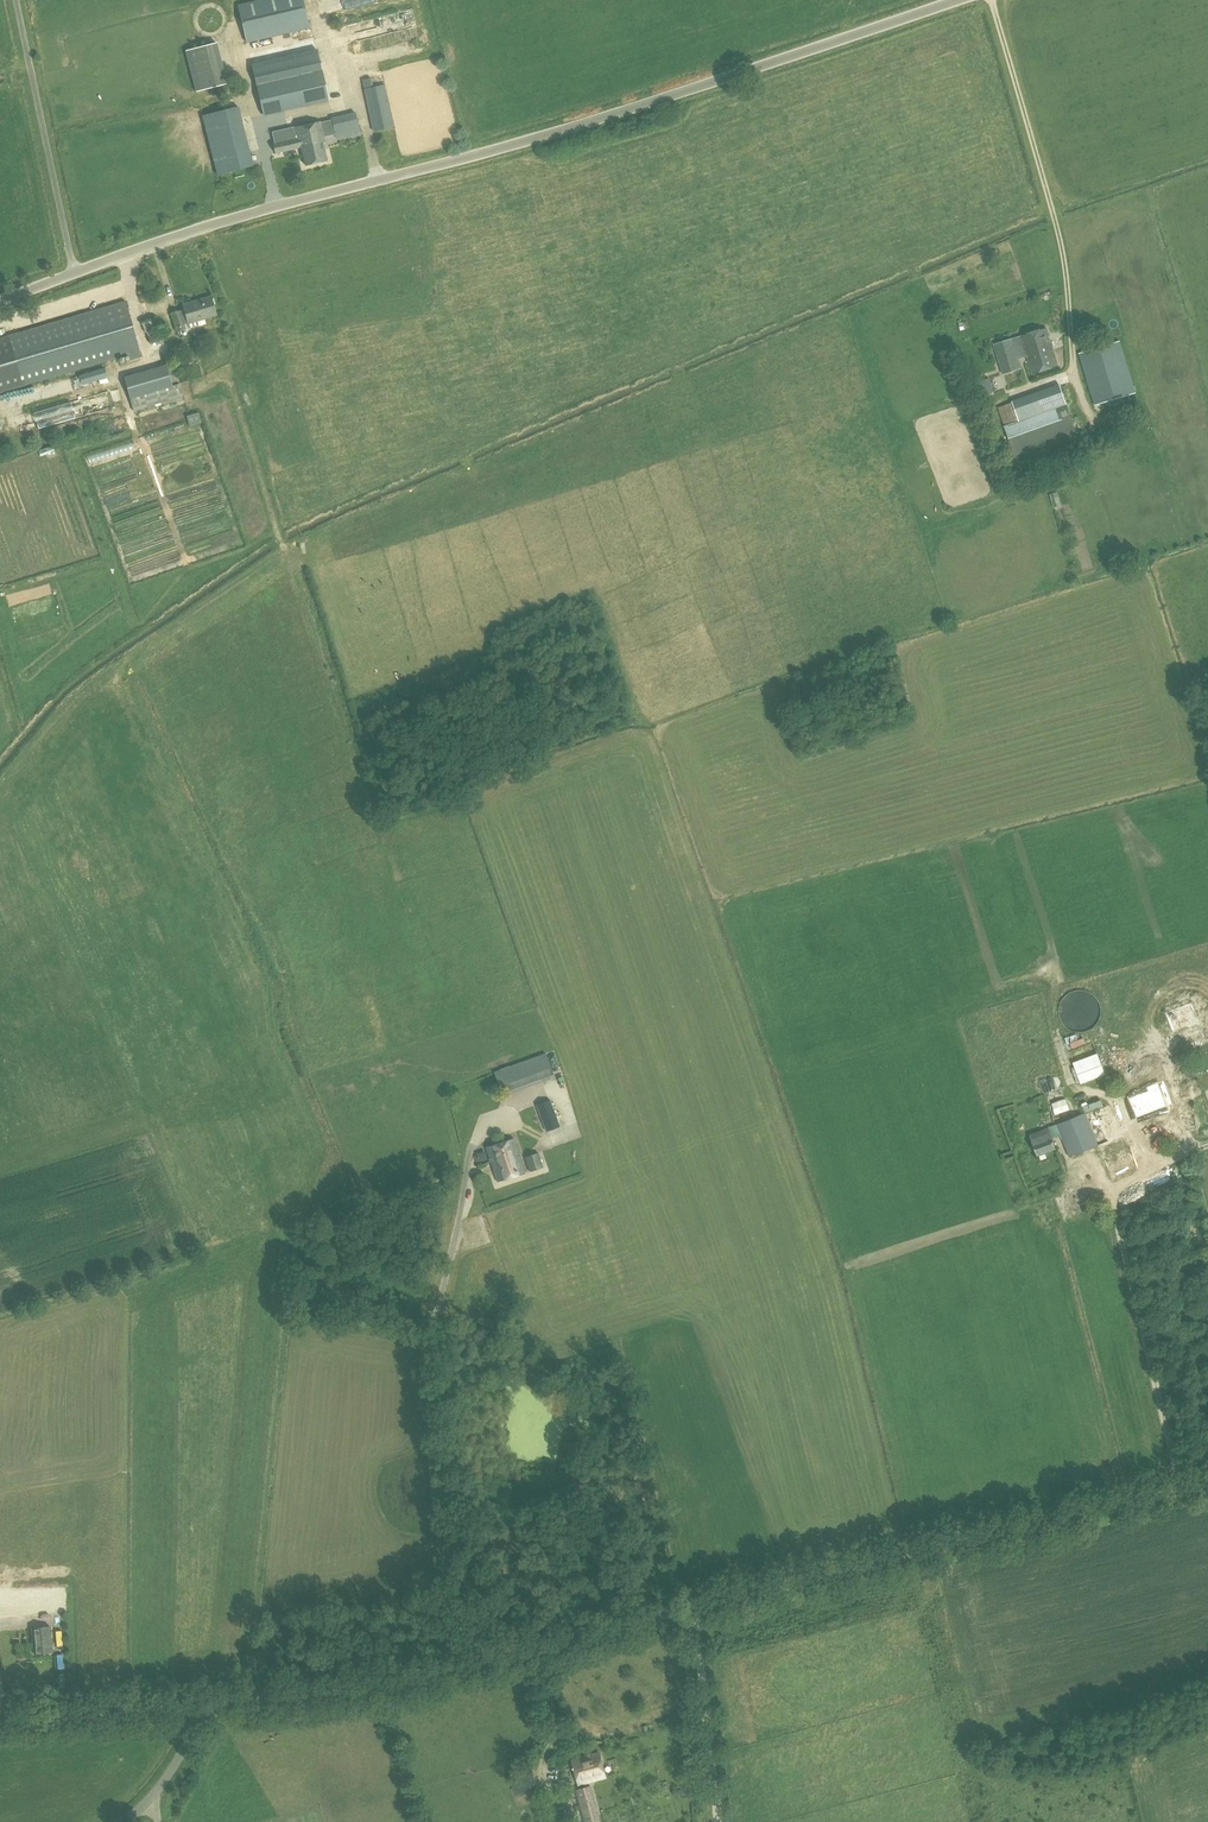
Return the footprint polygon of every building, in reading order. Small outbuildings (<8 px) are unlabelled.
[(247,43),(311,29),(304,0),(256,0),(239,4),(247,43)] [(250,53),(263,114),(329,99),(316,38),(250,53)] [(221,84),(211,44),(186,50),(196,91),(221,84)] [(364,89),(374,87),(372,78),(362,80),(364,89)] [(364,89),(365,90),(373,131),(394,126),(385,84),(374,87),(364,89)] [(238,106),(202,116),(217,174),(253,165),(238,106)] [(332,119),(336,137),(337,141),(361,135),(355,111),(332,117),(332,119)] [(301,147),(305,165),(327,160),(323,142),(326,141),(321,121),(276,131),(278,142),(274,143),(276,153),(301,147)] [(183,305),(188,323),(216,315),(211,296),(183,305)] [(13,388),(140,350),(125,301),(0,339),(0,341),(13,388)] [(171,313),(176,331),(186,329),(181,310),(171,313)] [(157,332),(156,328),(147,331),(148,335),(150,343),(166,339),(164,330),(157,332)] [(1021,336),(1027,354),(1033,373),(1058,365),(1047,328),(1021,336)] [(1027,354),(1021,336),(994,345),(1003,373),(991,378),(995,392),(1014,386),(1010,371),(1022,367),(1019,356),(1027,354)] [(1079,353),(1095,405),(1136,392),(1120,340),(1079,353)] [(124,376),(131,397),(179,383),(173,362),(124,376)] [(179,383),(131,397),(134,409),(183,395),(180,384),(179,383)] [(1018,420),(1005,425),(1004,425),(1008,439),(1011,439),(1016,455),(1079,433),(1061,383),(1012,401),(1012,402),(1018,420)] [(999,407),(1005,425),(1018,420),(1012,402),(999,407)] [(189,426),(201,422),(198,412),(188,414),(186,415),(189,426)] [(1130,422),(1136,428),(1143,421),(1137,414),(1130,422)] [(472,635),(465,631),(458,644),(465,648),(472,635)] [(350,781),(347,773),(333,777),(336,785),(350,781)] [(1059,1010),(1059,1014),(1060,1017),(1061,1020),(1063,1023),(1065,1025),(1068,1028),(1071,1029),(1074,1031),(1077,1031),(1080,1032),(1084,1031),(1087,1031),(1090,1029),(1093,1028),(1095,1025),(1097,1023),(1099,1020),(1100,1017),(1101,1014),(1101,1010),(1101,1007),(1100,1004),(1099,1001),(1097,998),(1095,996),(1093,993),(1090,992),(1087,990),(1084,990),(1080,989),(1077,990),(1074,990),(1071,992),(1068,993),(1065,996),(1063,998),(1061,1001),(1060,1004),(1059,1007),(1059,1010)] [(1073,1062),(1081,1081),(1105,1072),(1101,1062),(1098,1053),(1073,1062)] [(507,1082),(509,1092),(542,1080),(540,1071),(518,1079),(517,1078),(507,1082)] [(1048,1096),(1066,1097),(1067,1082),(1049,1081),(1048,1096)] [(1165,1105),(1157,1082),(1147,1085),(1149,1089),(1128,1097),(1135,1116),(1165,1105)] [(1107,1098),(1087,1108),(1121,1179),(1139,1171),(1135,1164),(1138,1162),(1107,1098)] [(536,1104),(546,1130),(559,1125),(550,1099),(536,1104)] [(1057,1125),(1060,1134),(1069,1156),(1097,1145),(1084,1113),(1057,1125)] [(1057,1125),(1048,1128),(1052,1137),(1060,1134),(1057,1125)] [(1052,1137),(1048,1128),(1030,1135),(1038,1156),(1056,1149),(1052,1137)] [(486,1147),(497,1181),(528,1171),(525,1161),(522,1162),(514,1138),(486,1147)] [(524,1156),(529,1172),(544,1167),(539,1151),(524,1156)] [(1080,1176),(1074,1178),(1081,1201),(1087,1199),(1083,1183),(1088,1181),(1085,1170),(1078,1172),(1080,1176)] [(12,1586),(0,1588),(0,1604),(13,1603),(12,1586)] [(32,1627),(35,1653),(53,1651),(50,1626),(32,1627)] [(571,1758),(579,1785),(607,1777),(600,1751),(571,1758)] [(510,1773),(516,1793),(538,1787),(533,1768),(510,1773)] [(589,1821),(600,1821),(591,1785),(580,1788),(589,1821)]
